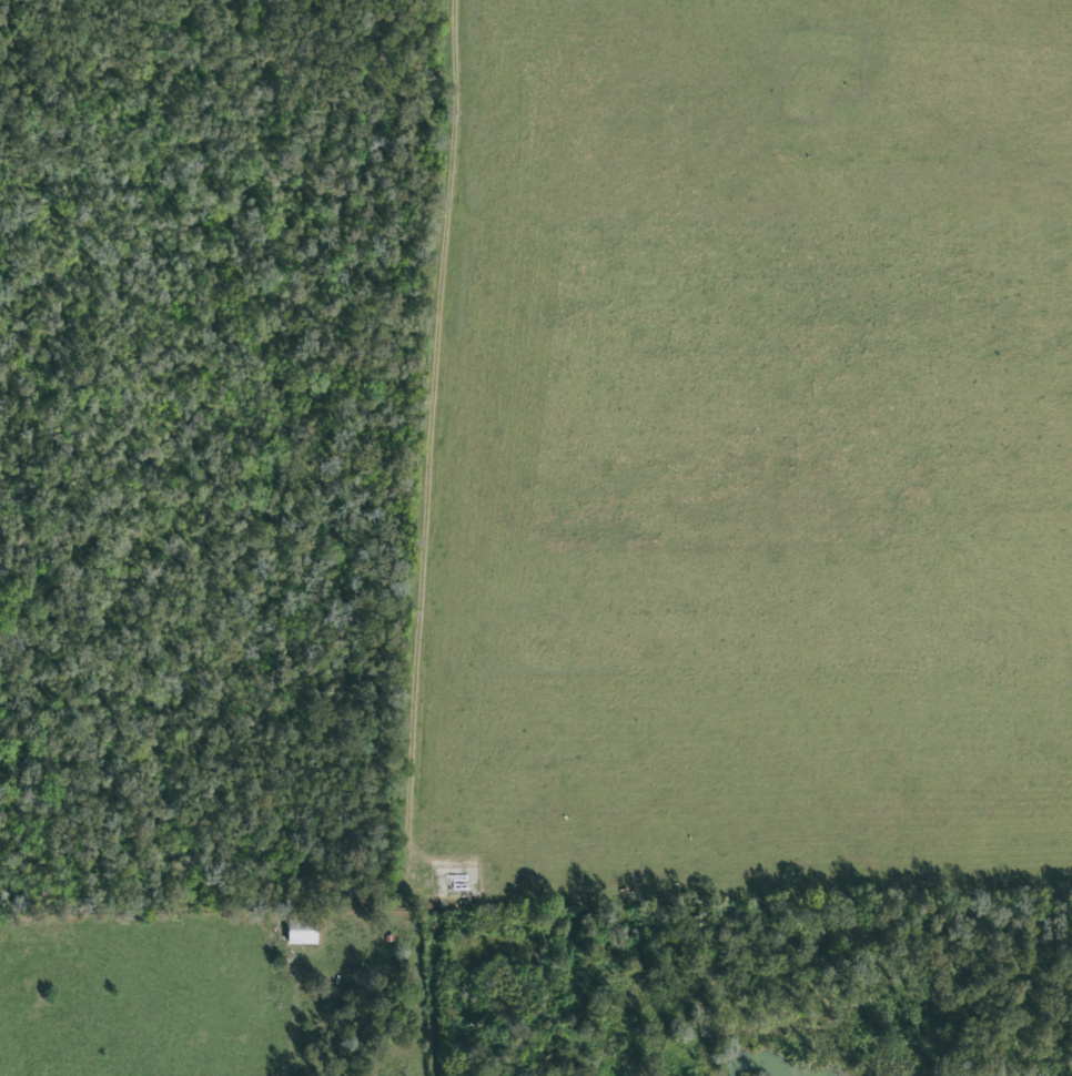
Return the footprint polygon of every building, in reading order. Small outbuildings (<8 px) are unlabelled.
[(289,945),(319,945),(318,922),(288,922),(289,945)]
